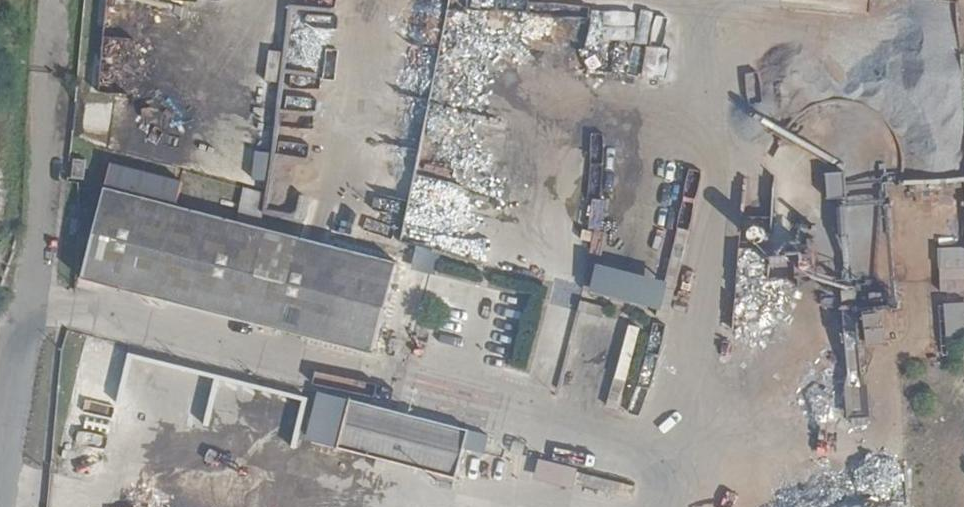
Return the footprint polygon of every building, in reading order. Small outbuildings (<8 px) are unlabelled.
[(257,207),(261,192),(241,186),(236,201),(257,207)] [(372,354),(395,262),(255,225),(108,187),(83,280),(372,354)] [(934,200),(935,213),(963,212),(963,199),(934,200)] [(662,301),(663,249),(587,247),(586,299),(662,301)] [(940,280),(941,296),(957,296),(957,300),(963,300),(963,279),(940,280)] [(963,334),(963,300),(939,303),(943,337),(963,334)] [(229,358),(231,350),(200,342),(198,350),(229,358)] [(135,382),(138,355),(127,353),(124,381),(135,382)] [(465,443),(468,430),(350,400),(339,448),(455,479),(465,443)]
